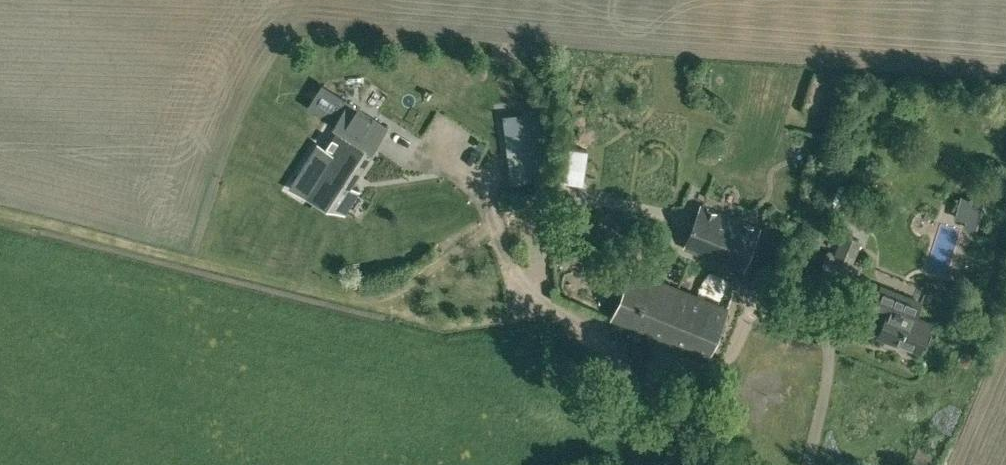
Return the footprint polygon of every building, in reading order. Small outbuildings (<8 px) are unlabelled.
[(423,73),(436,75),(438,62),(425,60),(423,73)] [(358,172),(386,129),(388,126),(348,100),(333,123),(340,127),(324,151),(316,146),(295,179),(296,180),(300,174),(320,188),(317,193),(319,194),(320,191),(345,207),(343,210),(345,211),(359,189),(351,183),(352,181),(349,179),(355,170),(358,172)] [(538,112),(505,116),(507,132),(539,129),(538,112)] [(985,202),(972,198),(965,224),(979,227),(985,202)] [(743,271),(759,230),(761,226),(701,203),(683,248),(743,271)] [(945,220),(933,263),(956,269),(968,226),(945,220)] [(838,253),(853,259),(861,239),(846,232),(838,253)] [(633,269),(613,317),(648,331),(651,324),(665,329),(662,337),(707,355),(727,307),(675,286),(674,289),(650,279),(651,276),(633,269)] [(930,323),(915,316),(921,302),(883,286),(870,316),(885,322),(879,336),(887,339),(888,337),(919,350),(921,344),(925,345),(931,330),(927,329),(930,323)]
